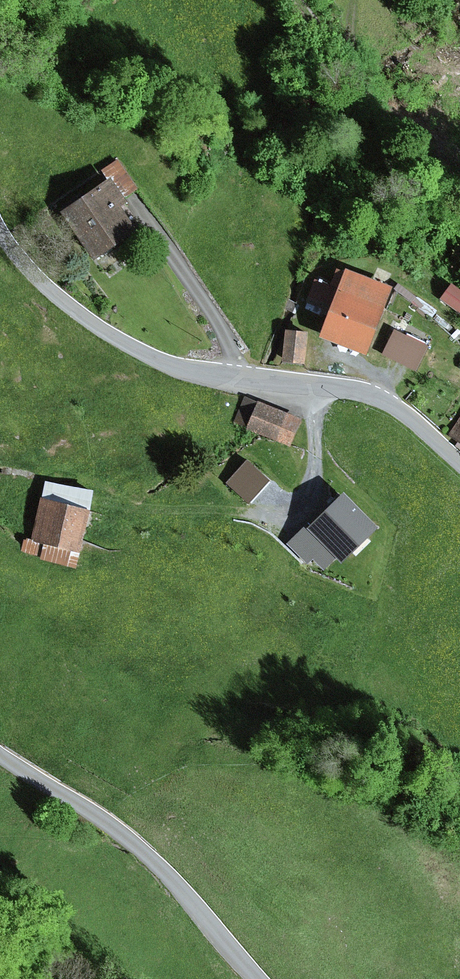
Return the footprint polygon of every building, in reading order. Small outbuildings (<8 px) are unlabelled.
[(103,170),(108,178),(122,199),(137,190),(117,160),(103,170)] [(108,178),(58,210),(92,262),(97,258),(103,267),(141,243),(118,208),(125,203),(122,199),(108,178)] [(390,289),(343,271),(337,288),(326,313),(317,338),(363,356),(390,289)] [(326,313),(337,288),(315,279),(305,304),(326,313)] [(394,330),(382,354),(415,371),(427,346),(394,330)] [(307,335),(286,333),(282,363),(304,365),(307,335)] [(247,430),(258,405),(244,399),(233,424),(247,430)] [(298,419),(258,403),(247,430),(287,446),(298,419)] [(446,439),(459,448),(459,418),(446,439)] [(267,481),(246,462),(227,484),(249,503),(267,481)] [(93,492),(46,482),(41,502),(89,513),(93,492)] [(343,495),(307,529),(336,559),(341,564),(376,530),(343,495)] [(89,513),(41,502),(32,540),(80,551),(89,513)] [(336,559),(305,526),(286,544),(307,565),(312,559),(324,571),(336,559)]
